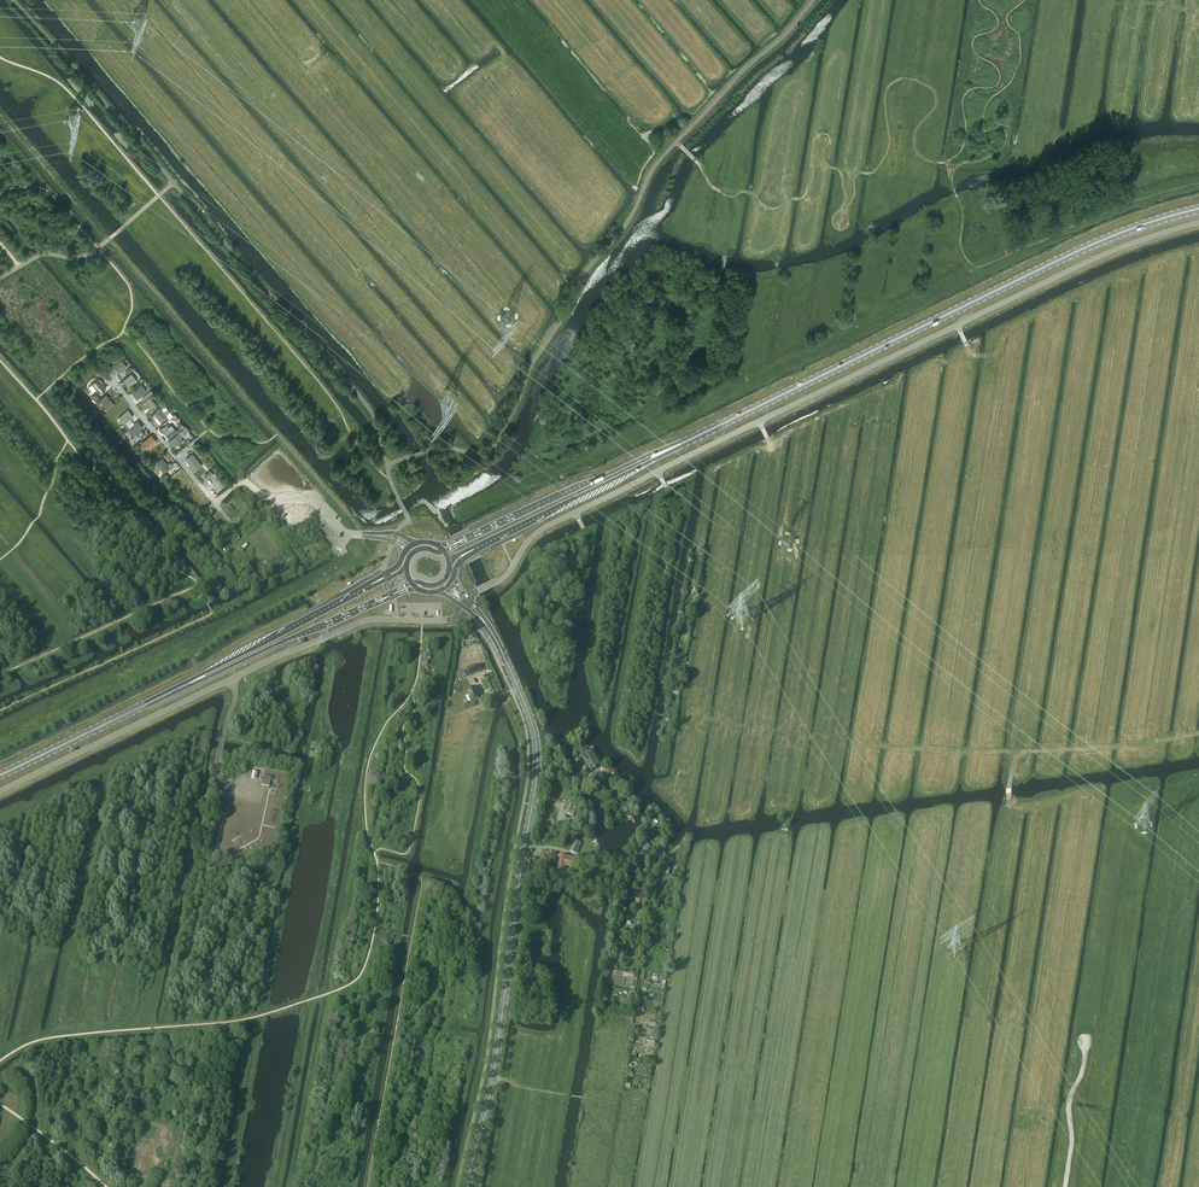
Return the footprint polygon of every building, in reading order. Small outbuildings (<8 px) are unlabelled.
[(125,367),(127,365),(122,359),(115,365),(120,371),(122,369),(123,370),(126,368),(125,367)] [(131,383),(136,379),(132,373),(126,377),(128,379),(126,380),(128,382),(129,381),(131,383)] [(103,392),(106,389),(96,378),(93,380),(103,392)] [(147,391),(146,390),(141,384),(132,392),(136,398),(137,399),(147,391)] [(96,393),(91,397),(95,401),(100,397),(96,393)] [(106,400),(109,397),(106,394),(100,399),(108,409),(111,406),(106,400)] [(154,407),(157,404),(150,396),(147,399),(154,407)] [(154,413),(161,422),(167,416),(166,415),(170,412),(167,409),(163,412),(160,408),(154,413)] [(126,426),(130,422),(128,420),(133,416),(127,410),(118,417),(124,424),(126,426)] [(132,425),(130,422),(126,426),(128,429),(133,435),(142,427),(137,421),(132,425)] [(169,438),(176,432),(177,433),(180,430),(179,428),(176,430),(171,424),(163,431),(169,438)] [(174,447),(182,440),(177,434),(169,440),(174,447)] [(153,443),(156,441),(151,435),(142,443),(147,449),(151,445),(153,446),(155,445),(153,443)] [(195,470),(201,465),(192,454),(186,459),(195,470)] [(163,472),(170,467),(161,457),(155,462),(163,472)] [(207,480),(214,474),(210,470),(204,476),(207,480)] [(240,521),(246,515),(244,513),(237,518),(240,521)] [(237,555),(241,552),(238,549),(229,556),(234,562),(239,558),(237,555)] [(464,670),(467,676),(478,672),(475,665),(464,670)] [(453,674),(455,679),(463,675),(461,671),(453,674)] [(464,689),(469,701),(477,697),(473,686),(464,689)] [(582,756),(587,765),(584,766),(584,767),(586,770),(587,771),(590,769),(591,771),(599,766),(596,762),(599,761),(592,749),(587,753),(584,749),(577,753),(580,757),(582,756)] [(269,787),(271,778),(263,776),(261,785),(269,787)] [(569,825),(576,806),(567,803),(560,822),(569,825)] [(646,852),(651,847),(647,843),(642,848),(646,852)] [(571,867),(573,858),(559,855),(556,872),(565,873),(566,867),(571,867)]
